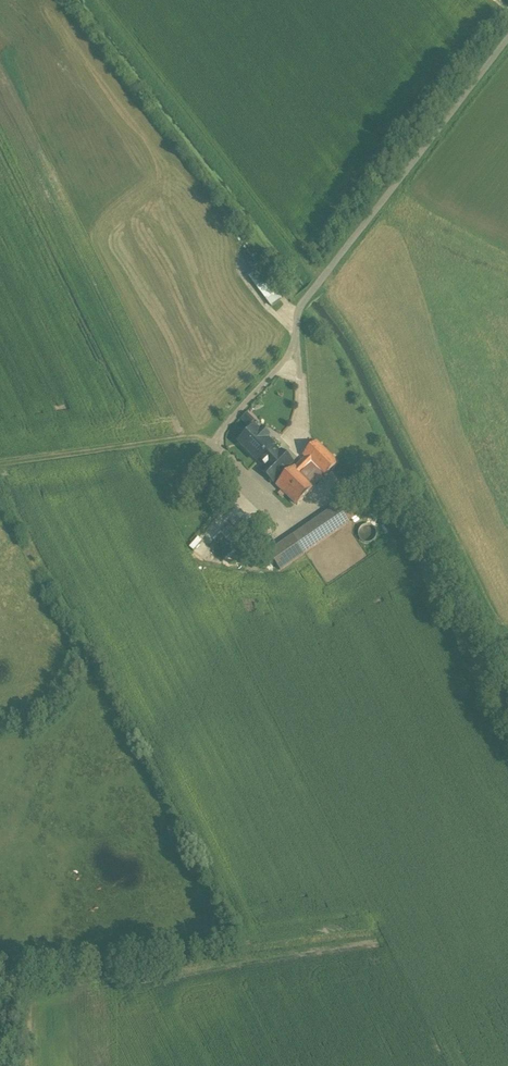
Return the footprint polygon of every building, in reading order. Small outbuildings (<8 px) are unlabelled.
[(254,274),(274,306),(287,297),(267,266),(254,274)] [(269,447),(247,427),(227,448),(249,468),(269,447)] [(337,464),(313,441),(268,488),(292,511),(313,489),(301,478),(309,469),(322,480),(337,464)] [(344,525),(330,506),(283,540),(298,560),(344,525)] [(225,507),(202,537),(227,557),(230,554),(238,560),(260,533),(225,507)] [(201,537),(194,546),(198,550),(206,540),(201,537)]
